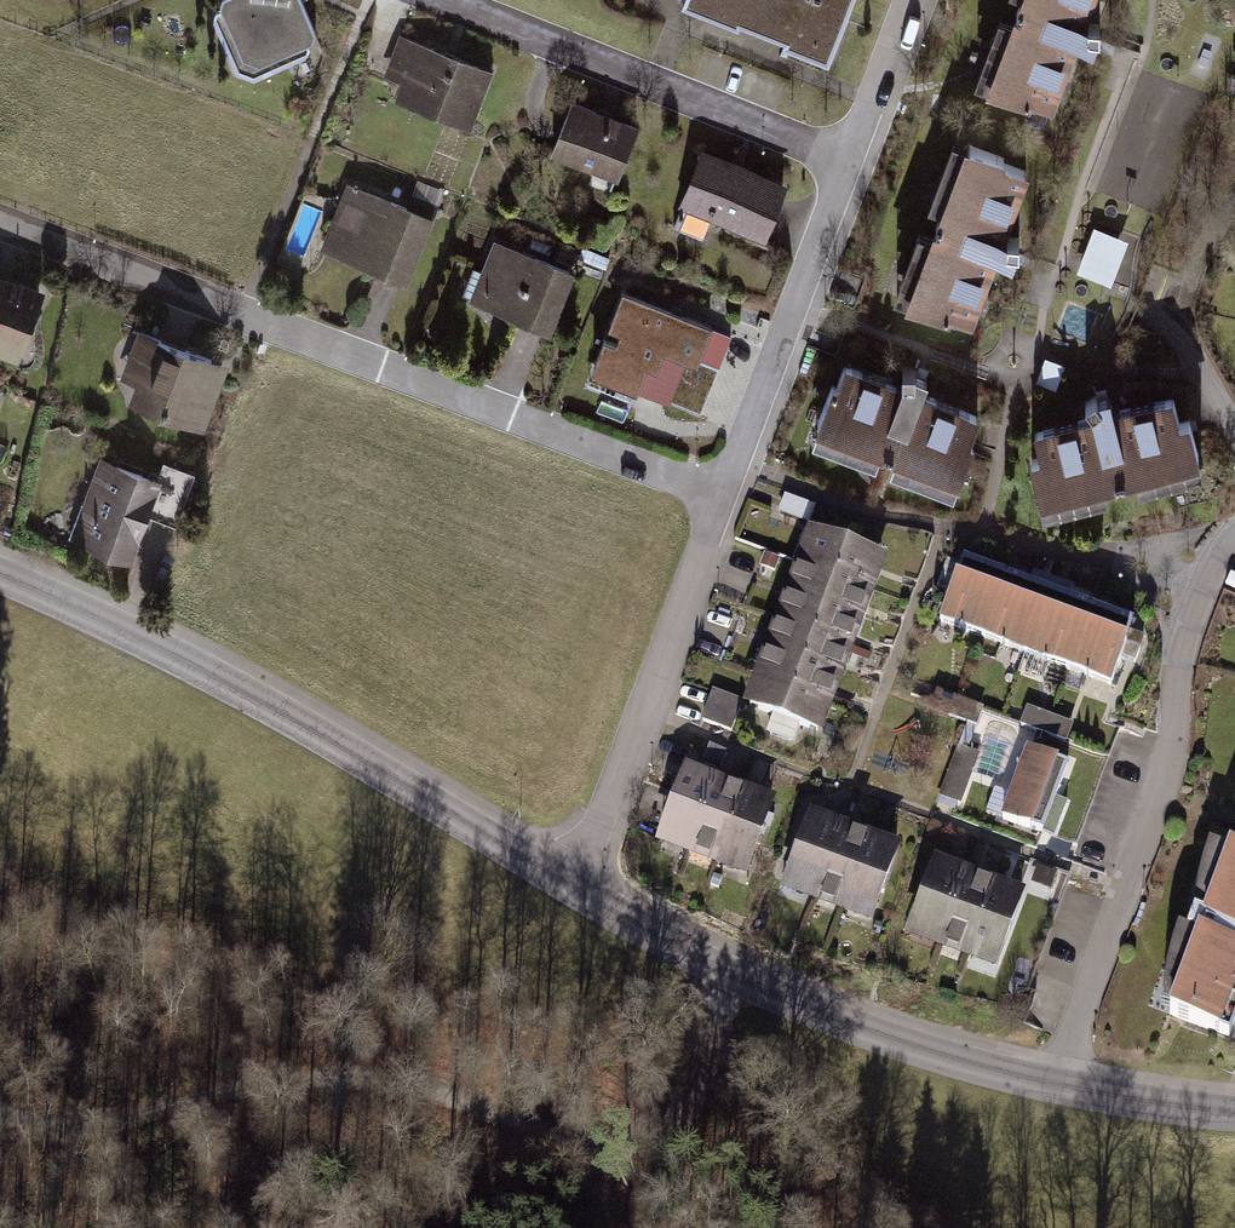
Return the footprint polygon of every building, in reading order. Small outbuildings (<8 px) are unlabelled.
[(212,5),(242,78),(321,46),(303,0),(224,0),(212,5)] [(738,23),(741,16),(789,34),(785,45),(828,61),(852,0),(685,0),(738,23)] [(987,89),(1061,116),(1102,0),(1019,0),(987,89)] [(492,67),(399,31),(383,73),(403,81),(397,96),(469,125),(492,67)] [(650,126),(583,99),(563,148),(630,175),(650,126)] [(1033,168),(959,142),(902,301),(976,328),(1033,168)] [(800,180),(707,147),(687,204),(779,237),(800,180)] [(438,214),(346,180),(321,249),(413,283),(438,214)] [(1079,274),(1115,289),(1134,242),(1098,228),(1079,274)] [(583,273),(501,239),(475,303),(558,336),(583,273)] [(0,269),(0,358),(24,368),(55,292),(0,269)] [(626,286),(595,364),(656,388),(665,365),(684,373),(673,399),(708,413),(726,369),(711,363),(726,326),(626,286)] [(1062,335),(1091,343),(1099,316),(1069,308),(1062,335)] [(229,362),(142,330),(117,398),(204,430),(229,362)] [(974,492),(1002,419),(843,358),(815,431),(974,492)] [(1221,473),(1202,396),(1037,437),(1056,513),(1221,473)] [(183,484),(99,452),(65,545),(148,576),(183,484)] [(809,527),(744,704),(820,732),(835,692),(845,664),(854,640),(865,609),(880,570),(885,555),(809,527)] [(962,556),(938,622),(1110,686),(1134,620),(1112,611),(1066,594),(1023,579),(989,566),(962,556)] [(708,724),(736,733),(745,706),(717,697),(708,724)] [(1072,745),(1078,725),(1030,711),(1024,731),(1072,745)] [(1028,752),(1007,815),(1052,830),(1073,766),(1028,752)] [(684,763),(654,843),(746,878),(776,798),(763,793),(729,780),(698,768),(684,763)] [(808,809),(777,889),(873,926),(901,846),(880,837),(861,830),(830,818),(808,809)] [(934,856),(905,938),(995,973),(1027,893),(1007,884),(980,874),(953,863),(934,856)] [(1175,1020),(1234,1042),(1234,863),(1175,1020)]
